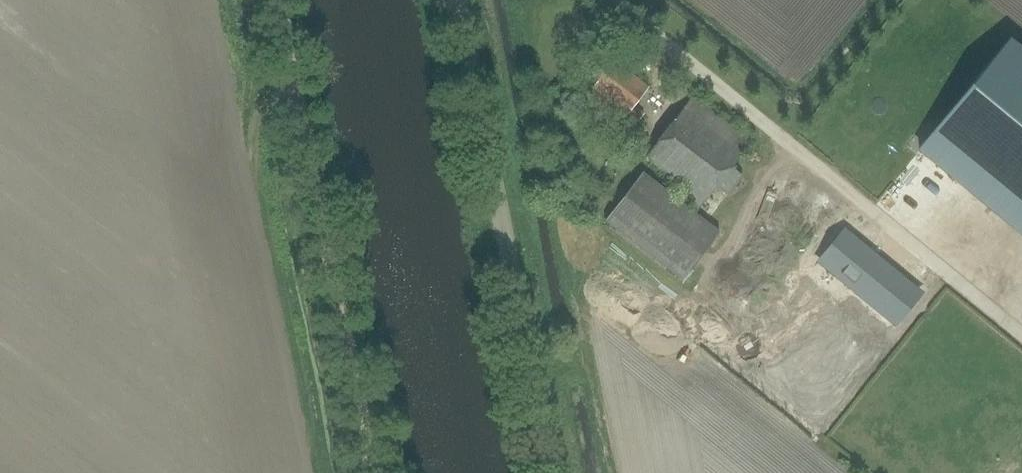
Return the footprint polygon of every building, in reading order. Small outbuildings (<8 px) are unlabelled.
[(1011,40),(920,151),(958,182),(1021,235),(1021,49),(1011,40)] [(638,122),(644,115),(634,107),(649,88),(609,57),(594,78),(598,81),(593,88),(638,122)] [(732,168),(752,142),(693,97),(646,156),(686,187),(679,197),(698,211),(717,186),(728,195),(743,176),(732,168)] [(823,271),(799,303),(870,357),(894,325),(823,271)]
